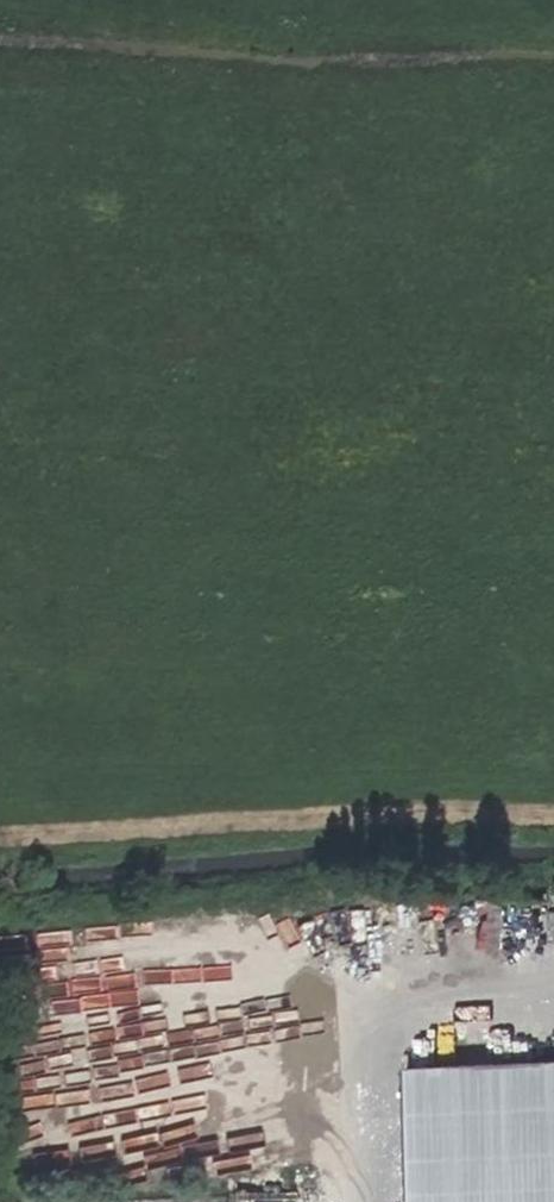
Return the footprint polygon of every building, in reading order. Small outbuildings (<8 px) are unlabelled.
[(409,1074),(415,1201),(553,1201),(553,1067),(409,1074)]
